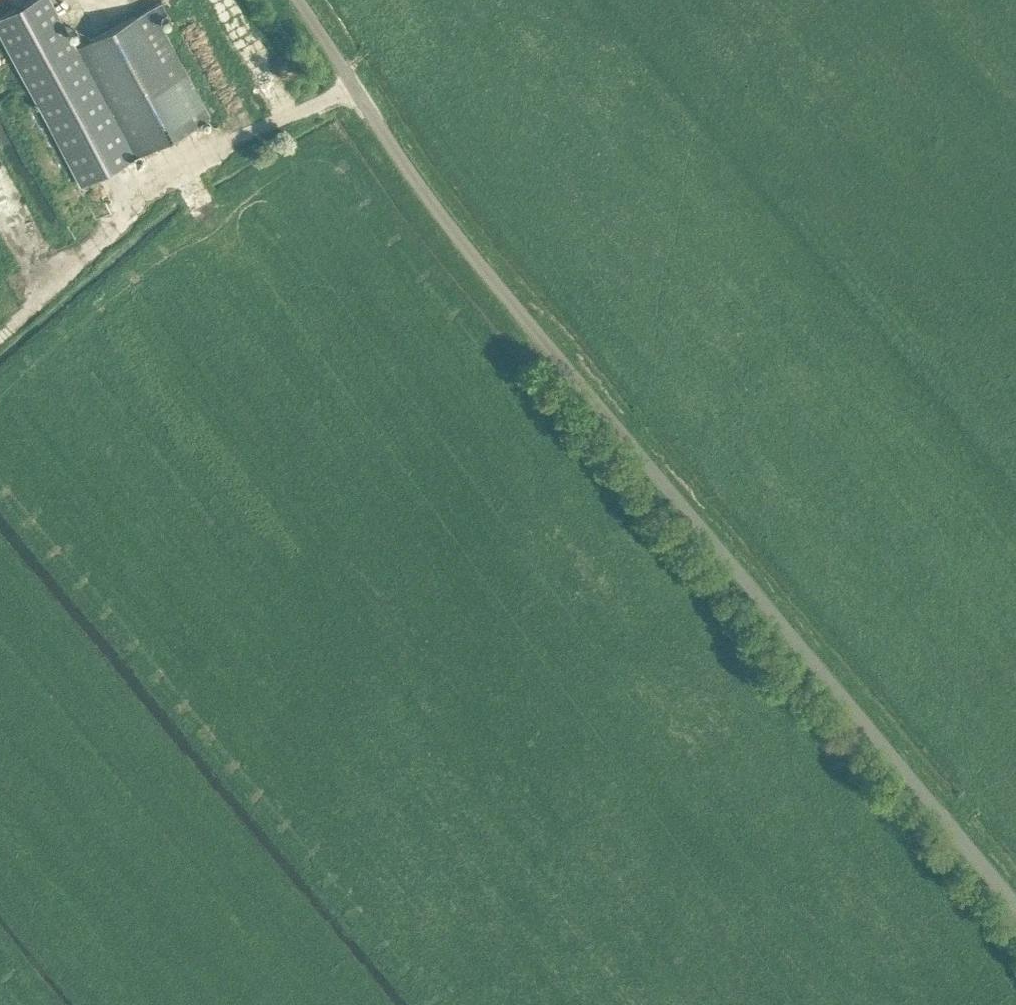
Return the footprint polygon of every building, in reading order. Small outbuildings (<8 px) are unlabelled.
[(51,0),(24,0),(0,13),(0,30),(81,181),(210,112),(157,15),(168,9),(163,0),(162,0),(76,46),(51,0)]
